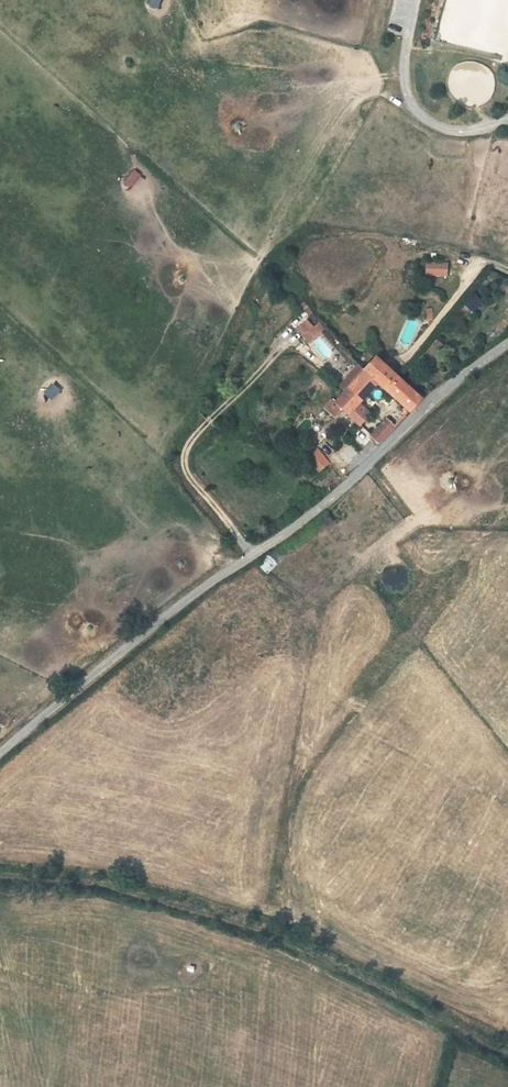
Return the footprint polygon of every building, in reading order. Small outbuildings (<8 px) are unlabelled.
[(445,263),(425,263),(424,277),(445,277),(445,263)] [(307,321),(296,332),(310,346),(325,331),(319,325),(314,330),(307,321)] [(421,399),(375,357),(363,370),(377,382),(405,407),(410,411),(421,399)] [(363,370),(359,366),(344,383),(347,387),(363,370)] [(347,387),(334,402),(342,409),(359,425),(369,413),(358,403),(377,382),(363,370),(347,387)] [(342,409),(334,402),(326,410),(334,418),(342,409)] [(401,410),(406,415),(410,411),(405,407),(401,410)] [(385,418),(371,434),(380,443),(395,427),(385,418)] [(303,456),(317,472),(329,462),(315,446),(303,456)] [(285,558),(278,548),(268,555),(276,564),(285,558)] [(268,572),(276,564),(268,555),(256,563),(268,572)]
